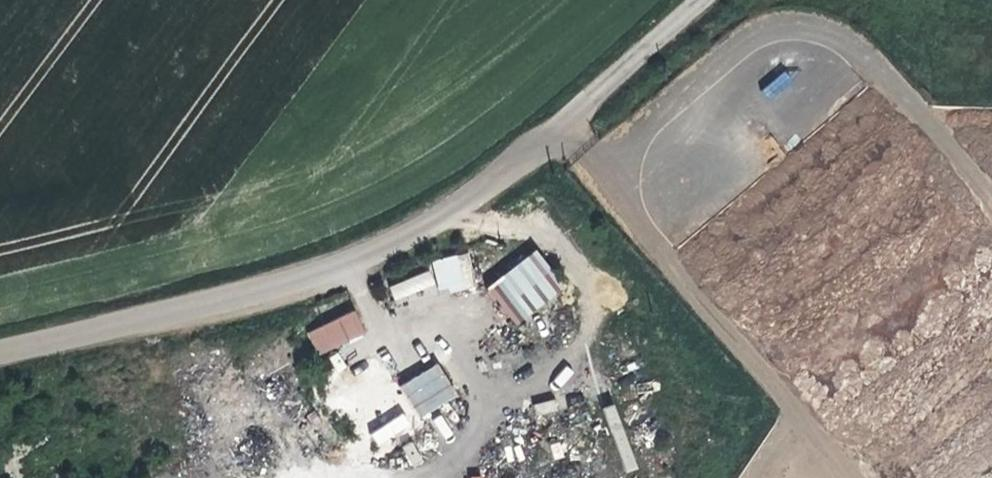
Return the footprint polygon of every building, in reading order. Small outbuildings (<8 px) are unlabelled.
[(784,70),(761,89),(770,100),(793,80),(784,70)] [(485,289),(515,328),(565,289),(536,251),(485,289)] [(439,294),(475,286),(467,252),(431,261),(439,294)] [(393,300),(436,288),(431,272),(388,284),(393,300)] [(354,310),(306,330),(316,355),(365,335),(354,310)] [(418,418),(457,399),(440,364),(401,383),(418,418)] [(376,446),(412,431),(406,416),(370,430),(376,446)]
